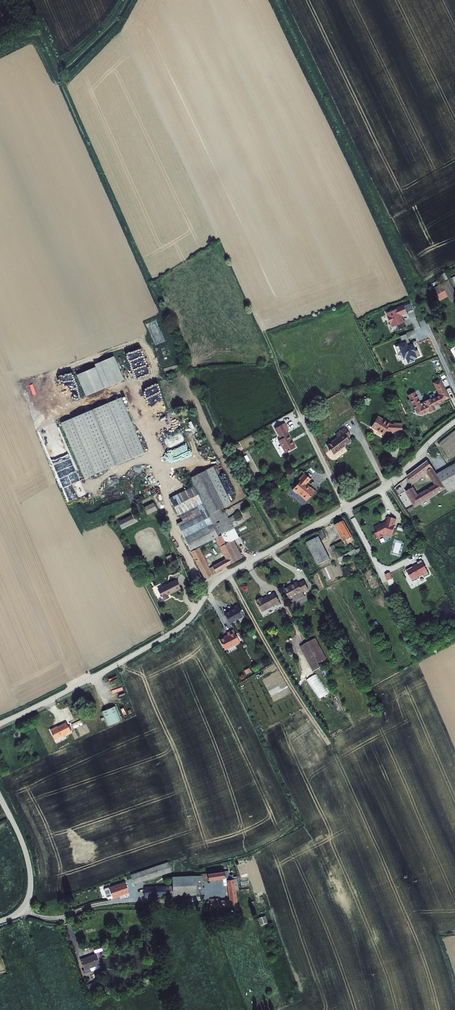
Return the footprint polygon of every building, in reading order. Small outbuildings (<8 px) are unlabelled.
[(448,280),(433,289),(436,295),(435,296),(438,302),(448,297),(450,301),(454,299),(454,293),(448,280)] [(404,305),(406,312),(413,309),(410,302),(404,305)] [(390,310),(386,313),(392,327),(397,325),(399,329),(404,327),(403,323),(404,322),(401,315),(407,313),(406,312),(404,305),(403,304),(390,310)] [(402,342),(398,343),(403,358),(405,357),(408,362),(414,360),(414,359),(417,357),(417,356),(420,355),(418,349),(416,349),(414,344),(412,345),(411,343),(410,343),(406,333),(399,336),(402,342)] [(77,373),(86,395),(124,379),(113,355),(94,363),(95,366),(77,373)] [(433,382),(439,395),(431,399),(431,398),(424,401),(424,402),(421,403),(415,391),(408,395),(410,399),(409,400),(408,401),(412,410),(414,410),(415,410),(417,413),(421,415),(429,411),(429,412),(436,409),(434,406),(445,401),(444,400),(450,397),(441,378),(433,382)] [(145,453),(121,396),(61,422),(85,477),(145,453)] [(371,427),(384,435),(386,431),(393,431),(393,432),(402,432),(403,423),(394,422),(393,424),(390,423),(378,415),(371,427)] [(285,453),(296,447),(287,431),(289,430),(285,422),(274,428),(280,439),(278,441),(285,453)] [(327,445),(334,454),(351,441),(348,437),(351,435),(345,427),(335,434),(337,437),(327,445)] [(428,460),(407,476),(413,484),(428,473),(435,484),(418,494),(414,487),(406,492),(414,507),(423,502),(422,501),(423,500),(424,502),(439,492),(439,491),(440,491),(441,492),(446,488),(437,474),(433,467),(428,460)] [(437,474),(446,488),(449,494),(454,490),(454,463),(437,474)] [(183,520),(178,523),(190,550),(216,538),(225,558),(213,566),(216,572),(243,557),(234,540),(235,540),(237,544),(243,541),(240,537),(239,537),(233,526),(232,526),(223,507),(231,503),(213,466),(190,478),(193,486),(169,497),(178,515),(179,514),(183,520)] [(306,484),(311,479),(304,473),(298,479),(299,481),(292,490),(296,494),(297,493),(306,501),(315,490),(311,486),(310,487),(306,484)] [(144,507),(147,514),(157,509),(154,502),(144,507)] [(239,511),(229,518),(232,522),(235,526),(244,521),(239,511)] [(118,521),(121,528),(134,522),(131,515),(118,521)] [(386,534),(392,536),(396,525),(395,525),(397,519),(388,516),(386,522),(385,522),(380,524),(380,523),(373,527),(376,532),(375,533),(378,539),(385,535),(387,534),(386,534)] [(345,541),(353,537),(344,520),(334,525),(343,542),(344,542),(345,541)] [(322,529),(318,532),(322,540),(326,537),(322,529)] [(319,536),(306,542),(317,565),(330,559),(319,536)] [(337,551),(334,545),(330,547),(339,563),(362,551),(360,547),(356,550),(355,549),(341,556),(338,551),(337,551)] [(196,573),(199,579),(205,576),(207,569),(196,548),(190,552),(200,570),(196,573)] [(418,564),(406,570),(413,581),(419,578),(424,575),(425,577),(430,574),(422,560),(417,562),(418,564)] [(288,594),(306,585),(302,577),(297,580),(296,578),(283,584),(288,594)] [(162,598),(167,596),(165,593),(178,587),(174,579),(157,587),(159,593),(157,594),(159,597),(161,596),(162,598)] [(277,606),(281,604),(275,592),(263,599),(262,597),(256,601),(262,612),(276,605),(277,606)] [(242,611),(238,604),(233,607),(233,608),(224,613),(230,624),(244,616),(243,615),(242,611)] [(235,645),(240,643),(233,629),(226,633),(227,634),(223,636),(224,637),(219,639),(225,650),(235,645)] [(327,659),(316,638),(299,646),(313,672),(321,668),(318,663),(327,659)] [(307,680),(319,700),(328,694),(316,674),(307,680)] [(116,706),(102,712),(107,726),(122,721),(116,706)] [(71,732),(66,722),(57,726),(50,730),(55,740),(71,732)] [(134,885),(172,872),(168,862),(131,875),(134,885)] [(210,899),(211,908),(231,907),(237,906),(238,906),(236,891),(234,880),(233,875),(229,876),(229,871),(208,874),(209,881),(226,879),(229,900),(219,901),(219,899),(210,899)] [(202,881),(209,881),(208,874),(208,873),(201,874),(201,876),(202,876),(202,881)] [(197,896),(197,895),(195,877),(195,876),(172,877),(173,886),(173,897),(197,896)] [(195,877),(197,895),(204,895),(202,881),(202,876),(201,876),(195,877)] [(129,893),(125,882),(109,887),(109,888),(112,898),(113,900),(120,897),(120,896),(129,893)] [(144,887),(145,898),(170,897),(169,886),(144,887)] [(112,898),(109,888),(105,889),(104,891),(106,898),(108,899),(112,898)] [(268,923),(265,916),(258,919),(261,926),(268,923)] [(91,972),(90,969),(100,965),(96,954),(80,960),(84,970),(85,974),(86,975),(91,972)]
